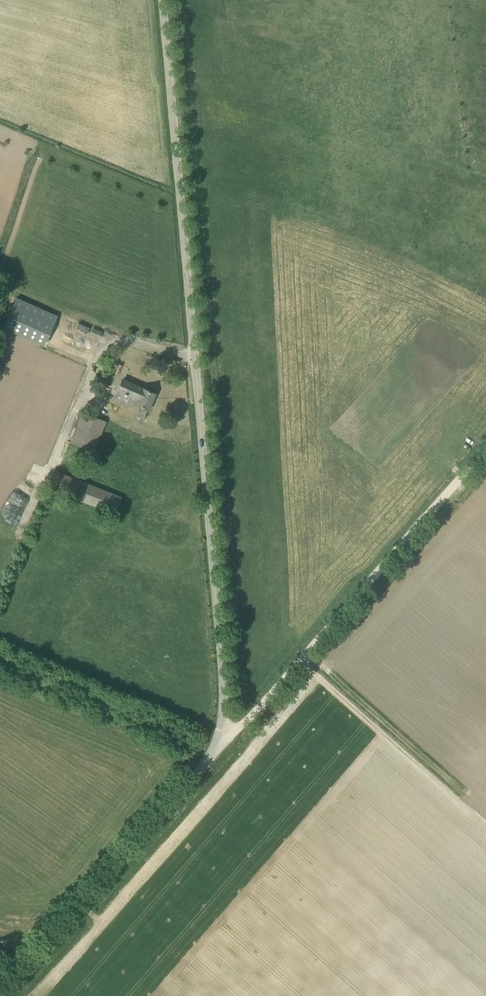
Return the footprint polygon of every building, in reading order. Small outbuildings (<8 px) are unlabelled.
[(51,345),(62,315),(26,301),(21,313),(18,312),(11,330),(51,345)] [(86,334),(89,329),(78,324),(75,329),(86,334)] [(92,326),(89,331),(98,336),(100,332),(92,326)] [(143,419),(148,409),(148,410),(155,394),(137,386),(122,379),(115,395),(130,402),(136,404),(131,413),(143,419)] [(70,441),(69,445),(66,449),(76,454),(78,449),(77,449),(79,445),(93,451),(105,422),(82,411),(69,441),(70,441)] [(88,503),(115,514),(121,498),(53,471),(47,486),(89,502),(88,503)]
